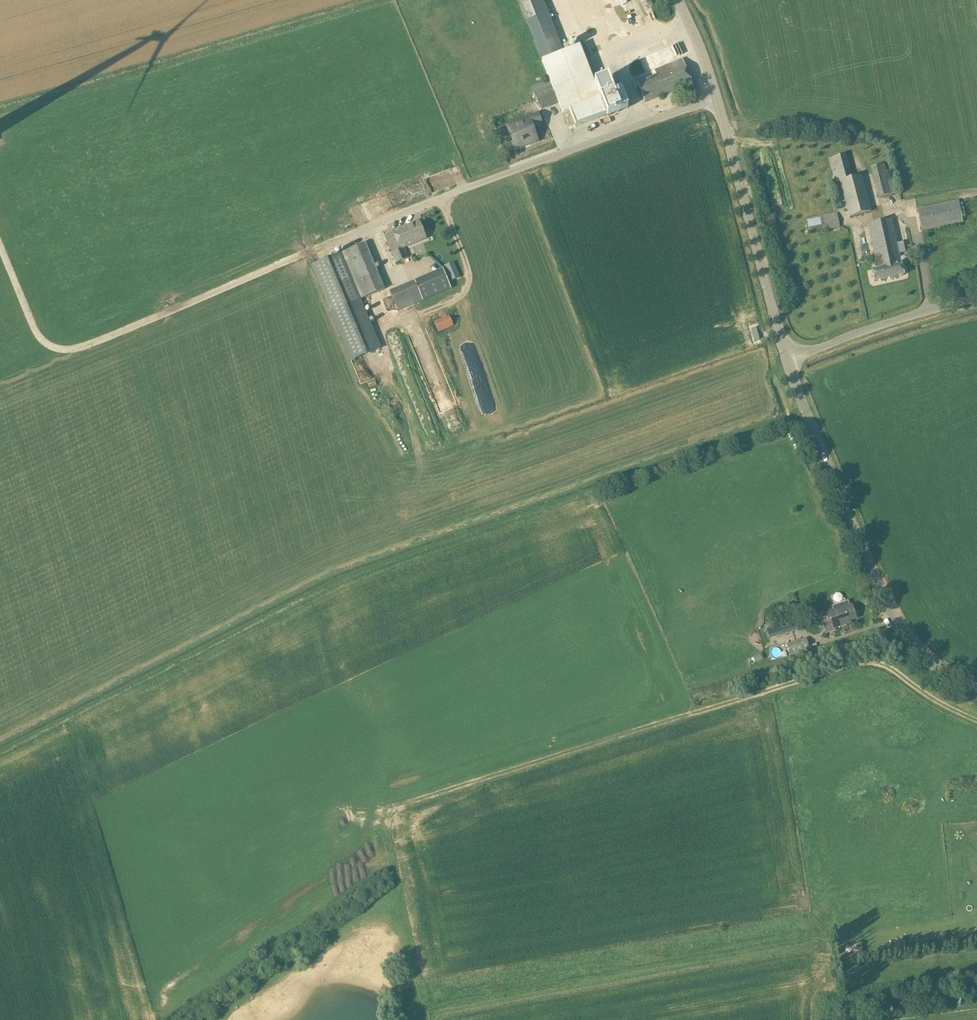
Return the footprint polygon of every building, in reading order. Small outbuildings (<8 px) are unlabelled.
[(561,53),(540,0),(518,0),(542,61),(549,78),(530,87),(541,111),(559,102),(563,114),(569,111),(575,127),(607,115),(607,117),(620,111),(613,94),(601,99),(580,46),(561,53)] [(650,73),(652,77),(637,83),(644,103),(674,91),(692,84),(682,59),(664,66),(653,42),(639,48),(650,73)] [(540,122),(538,117),(508,128),(515,148),(523,144),(523,143),(536,138),(531,126),(540,122)] [(861,175),(852,178),(846,154),(829,159),(835,183),(839,182),(849,217),(871,212),(861,175)] [(887,177),(883,161),(883,160),(870,163),(879,197),(896,192),(892,176),(887,177)] [(922,230),(963,222),(959,200),(918,208),(922,230)] [(809,234),(840,227),(837,213),(806,221),(809,234)] [(903,275),(901,264),(899,253),(905,252),(903,242),(897,243),(891,219),(867,224),(876,269),(872,270),(874,282),(903,275)] [(409,258),(404,248),(426,239),(419,221),(384,235),(396,263),(409,258)] [(381,349),(361,300),(385,290),(365,243),(341,253),(311,266),(330,312),(350,361),(381,349)] [(398,311),(451,289),(443,269),(389,291),(398,311)] [(434,322),(439,332),(453,326),(449,315),(434,322)] [(821,613),(824,622),(831,619),(834,629),(846,624),(845,622),(856,619),(851,605),(831,612),(831,610),(821,613)] [(790,656),(810,650),(806,638),(786,644),(790,656)]
